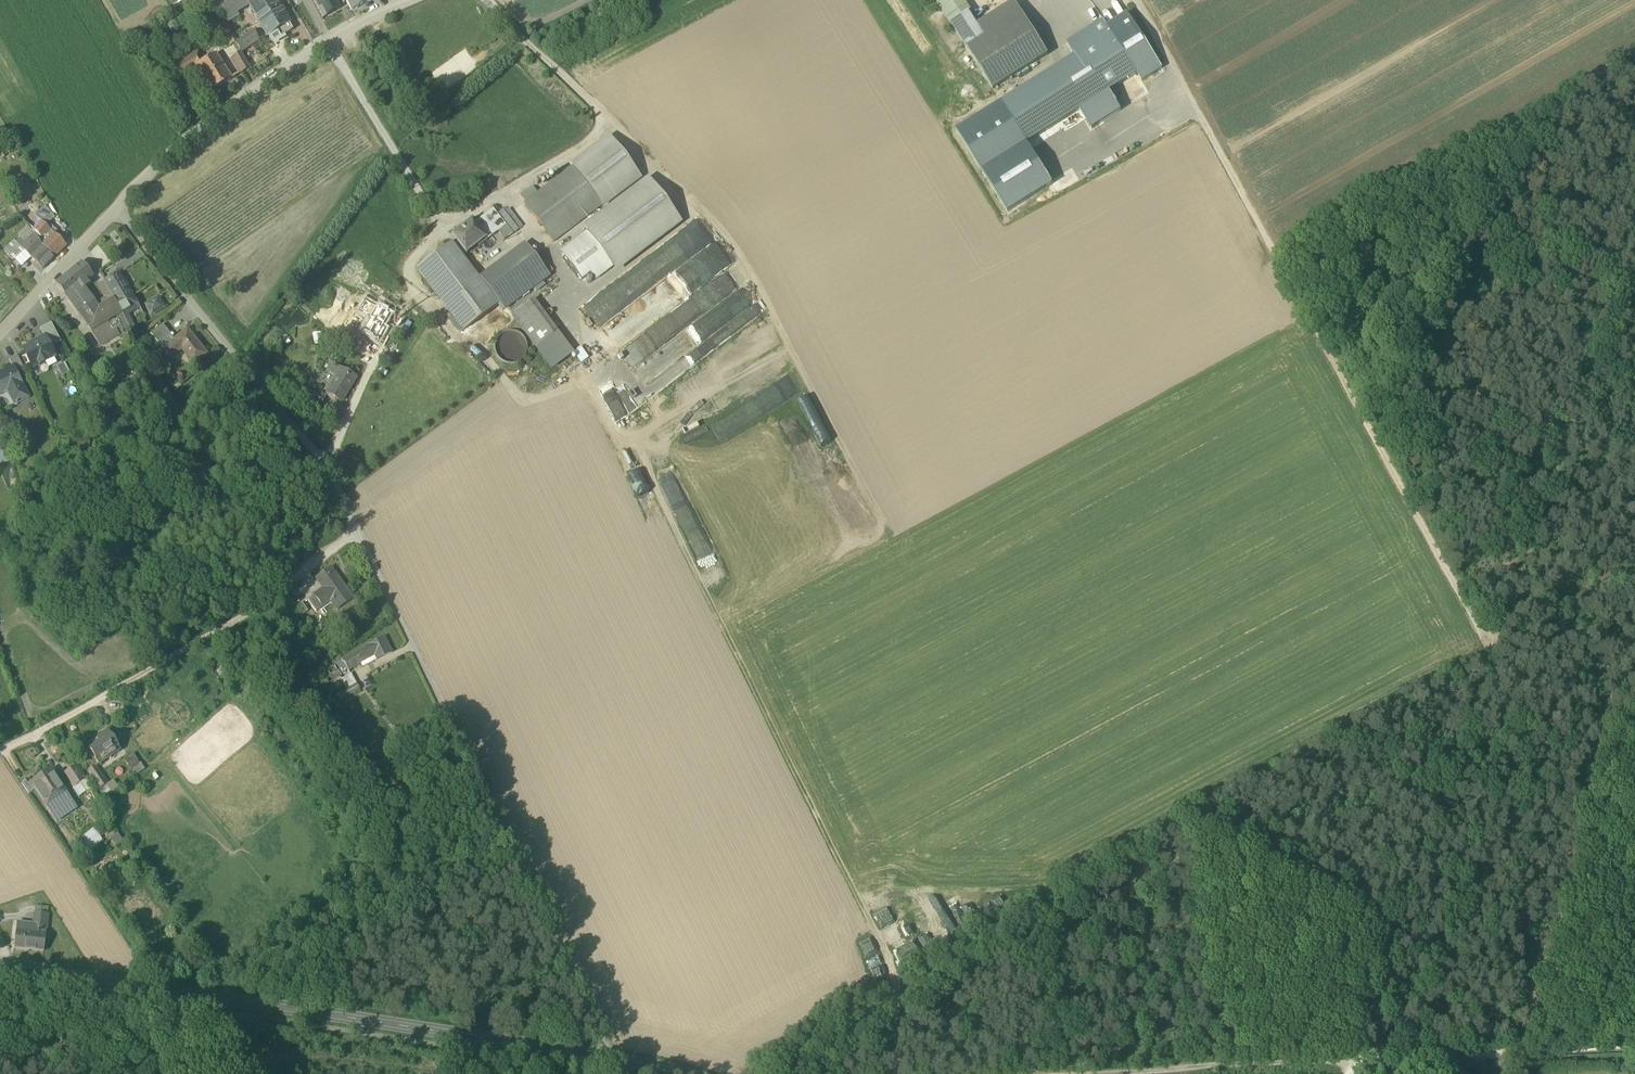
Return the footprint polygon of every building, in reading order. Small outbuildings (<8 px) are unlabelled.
[(221,21),(226,29),(240,20),(236,13),(249,5),(258,21),(279,8),(274,0),(209,0),(221,21)] [(324,19),(339,10),(333,0),(313,0),(324,19)] [(350,11),(368,2),(367,0),(345,0),(350,11)] [(951,24),(969,12),(962,0),(935,0),(950,24),(951,24)] [(1014,1),(977,25),(985,37),(967,49),(992,90),(1048,55),(1014,1)] [(258,21),(267,35),(286,22),(287,22),(279,8),(258,21)] [(951,24),(967,49),(985,37),(977,25),(969,12),(951,24)] [(1108,28),(1137,74),(1143,83),(1163,70),(1128,15),(1108,28)] [(1001,103),(1026,143),(1083,108),(1113,89),(1137,74),(1108,28),(1103,20),(1066,44),(1074,57),(1001,103)] [(292,29),(286,22),(267,35),(272,43),(292,29)] [(235,46),(240,54),(259,41),(253,32),(234,44),(235,46)] [(182,76),(194,69),(204,62),(198,52),(176,67),(182,76)] [(230,59),(240,75),(249,70),(240,53),(230,59)] [(216,55),(204,62),(194,69),(209,94),(232,80),(216,55)] [(1113,89),(1083,108),(1094,126),(1124,107),(1113,89)] [(1026,143),(1001,103),(956,131),(1007,212),(1052,184),(1026,143)] [(610,138),(572,168),(602,207),(640,177),(610,138)] [(553,243),(602,207),(572,168),(544,189),(535,196),(525,203),(524,204),(553,243)] [(647,178),(582,227),(586,233),(652,184),(647,178)] [(586,233),(613,268),(678,218),(652,184),(586,233)] [(521,197),(525,203),(535,196),(530,190),(521,197)] [(43,218),(46,221),(51,216),(44,209),(38,215),(41,219),(43,218)] [(481,218),(494,235),(497,232),(506,226),(502,222),(497,215),(493,209),(481,218)] [(508,217),(518,230),(522,227),(509,209),(504,212),(508,217)] [(502,222),(508,217),(504,212),(503,210),(497,215),(502,222)] [(27,224),(42,239),(50,231),(39,220),(38,221),(35,217),(27,224)] [(508,217),(502,222),(506,226),(512,235),(518,230),(508,217)] [(481,218),(474,224),(486,241),(494,235),(481,218)] [(479,247),(486,241),(474,224),(472,221),(452,236),(456,241),(466,253),(477,245),(479,247)] [(497,232),(504,241),(512,235),(506,226),(497,232)] [(16,244),(23,251),(36,238),(31,230),(16,244)] [(42,239),(45,243),(53,234),(50,231),(42,239)] [(613,268),(586,233),(560,253),(581,281),(590,274),(595,281),(613,268)] [(66,247),(53,234),(45,243),(42,246),(54,258),(66,247)] [(42,246),(36,238),(23,251),(30,258),(42,246)] [(3,251),(13,261),(23,251),(16,244),(13,241),(3,251)] [(452,244),(461,257),(467,253),(466,253),(456,241),(452,244)] [(417,270),(463,331),(498,305),(461,257),(452,244),(417,270)] [(54,258),(42,246),(30,258),(31,259),(42,270),(54,258)] [(135,268),(148,260),(138,248),(123,257),(130,266),(133,264),(135,268)] [(542,282),(549,276),(548,275),(534,257),(527,248),(482,283),(504,311),(532,289),(542,282)] [(30,258),(23,251),(13,261),(21,269),(31,259),(30,258)] [(539,253),(534,257),(548,275),(553,271),(539,253)] [(57,286),(69,303),(85,290),(92,284),(89,281),(93,278),(82,263),(64,278),(65,279),(57,286)] [(103,282),(113,299),(129,328),(146,319),(119,273),(103,282)] [(98,287),(107,303),(113,299),(103,282),(98,287)] [(545,286),(542,282),(532,289),(536,294),(545,286)] [(100,346),(129,328),(113,299),(107,303),(98,309),(85,290),(69,303),(100,346)] [(369,315),(360,331),(378,342),(385,328),(382,326),(390,312),(363,297),(357,308),(369,315)] [(146,306),(152,316),(164,308),(158,298),(146,306)] [(172,312),(182,304),(178,299),(168,307),(172,312)] [(512,316),(536,349),(557,333),(533,300),(512,316)] [(623,312),(640,335),(651,327),(648,323),(656,317),(655,316),(663,310),(661,307),(658,309),(652,301),(643,307),(638,301),(623,312)] [(46,341),(49,347),(60,341),(51,324),(40,330),(44,338),(46,341)] [(149,336),(157,346),(172,334),(164,324),(149,336)] [(350,326),(345,335),(362,344),(367,336),(350,326)] [(182,350),(194,366),(207,356),(188,332),(175,342),(175,343),(165,351),(171,359),(182,350)] [(518,334),(511,332),(504,334),(498,338),(495,345),(495,352),(498,359),(504,363),(511,365),(518,363),(523,359),(527,352),(527,345),(524,339),(518,334)] [(558,334),(537,350),(551,369),(573,353),(558,334)] [(24,352),(31,367),(38,363),(39,366),(45,363),(48,362),(46,359),(53,355),(49,347),(46,341),(39,344),(38,342),(29,346),(30,349),(24,352)] [(55,358),(53,355),(46,359),(48,362),(45,363),(48,369),(57,365),(54,359),(55,358)] [(13,368),(16,374),(24,370),(17,357),(9,361),(13,368)] [(70,374),(65,364),(56,369),(62,379),(70,374)] [(6,393),(14,389),(16,393),(24,390),(21,385),(22,385),(16,374),(13,368),(0,375),(0,396),(6,393)] [(326,395),(341,404),(356,378),(341,369),(326,395)] [(14,389),(6,393),(14,408),(30,400),(22,385),(21,385),(24,390),(16,393),(14,389)] [(307,398),(321,406),(325,399),(310,391),(307,398)] [(576,402),(580,412),(591,408),(587,398),(576,402)] [(591,414),(585,417),(592,433),(599,430),(591,414)] [(0,451),(0,458),(11,454),(8,448),(0,451)] [(0,458),(0,467),(14,461),(11,454),(0,458)] [(315,599),(322,608),(331,601),(337,610),(353,599),(331,568),(315,579),(325,592),(317,598),(316,598),(315,599)] [(288,592),(298,608),(302,605),(295,594),(297,593),(293,588),(288,592)] [(298,608),(306,619),(319,610),(322,608),(315,599),(316,598),(314,596),(302,605),(298,608)] [(326,618),(337,610),(331,601),(322,608),(319,610),(326,618)] [(348,671),(360,664),(362,668),(391,654),(384,638),(369,646),(369,645),(342,661),(348,671)] [(336,664),(342,675),(348,671),(342,661),(336,664)] [(210,668),(219,681),(228,675),(219,662),(210,668)] [(328,671),(338,689),(344,685),(341,680),(334,667),(328,671)] [(344,685),(347,691),(357,685),(351,675),(341,680),(344,685)] [(337,697),(340,702),(359,690),(357,685),(347,691),(337,697)] [(86,746),(99,764),(120,750),(108,732),(86,746)] [(124,759),(131,770),(140,764),(133,753),(124,759)] [(63,774),(73,789),(80,784),(86,780),(76,765),(63,774)] [(88,771),(100,789),(101,788),(108,784),(96,766),(88,771)] [(41,800),(56,822),(76,809),(66,794),(67,794),(51,771),(35,781),(38,784),(34,787),(36,790),(42,799),(41,800)] [(21,784),(29,795),(36,790),(34,787),(32,783),(29,779),(21,784)] [(86,780),(80,784),(86,793),(92,789),(86,780)] [(108,784),(101,788),(107,797),(119,789),(113,780),(108,784)] [(79,798),(86,793),(80,784),(73,789),(79,798)] [(74,843),(83,855),(102,840),(93,829),(74,843)] [(118,834),(111,839),(116,847),(123,842),(118,834)] [(970,879),(920,903),(923,907),(911,913),(919,929),(980,900),(970,879)] [(879,889),(865,895),(871,909),(885,902),(879,889)] [(32,931),(45,933),(48,913),(47,913),(34,912),(33,924),(32,931)] [(16,922),(16,929),(32,931),(33,924),(16,922)] [(905,935),(912,933),(910,926),(903,928),(905,935)] [(45,933),(32,931),(16,929),(13,947),(43,951),(45,933)]
